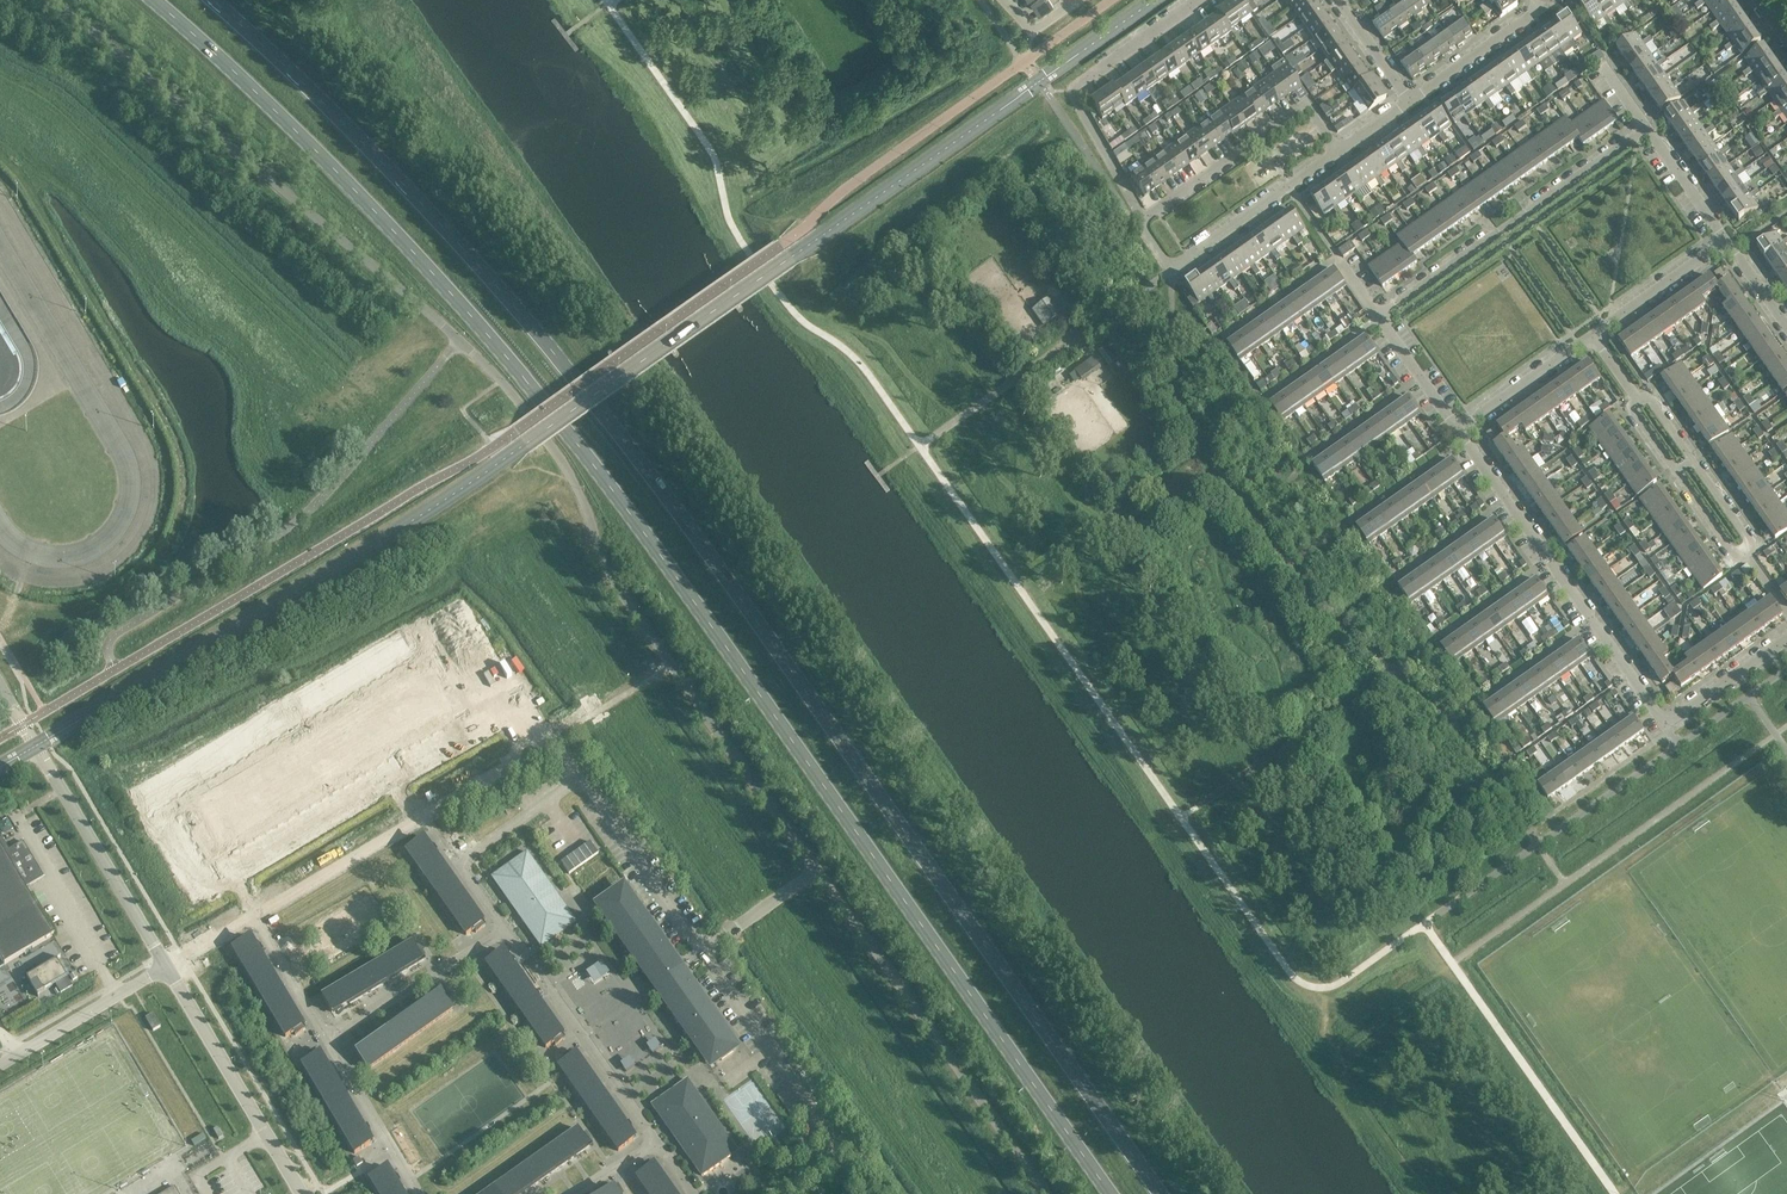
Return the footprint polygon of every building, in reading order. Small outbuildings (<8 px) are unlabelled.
[(1038,13),(1056,0),(1029,0),(1038,13)] [(1227,5),(1239,22),(1250,14),(1240,0),(1233,0),(1227,5)] [(1313,0),(1301,0),(1291,7),(1299,17),(1316,5),(1313,0)] [(1398,26),(1399,28),(1408,22),(1406,20),(1413,15),(1403,1),(1403,0),(1391,0),(1394,4),(1396,3),(1397,5),(1388,11),(1398,26)] [(1413,15),(1415,17),(1423,11),(1422,9),(1429,5),(1425,0),(1404,0),(1403,1),(1413,15)] [(1489,2),(1480,8),(1483,12),(1500,0),(1488,0),(1489,2)] [(1514,0),(1500,0),(1483,12),(1486,16),(1495,10),(1500,18),(1518,5),(1514,0)] [(1592,0),(1589,0),(1580,6),(1594,25),(1603,19),(1609,27),(1611,26),(1592,0)] [(1608,0),(1592,0),(1611,26),(1613,25),(1607,16),(1615,10),(1608,0)] [(1624,0),(1608,0),(1615,10),(1624,4),(1630,13),(1632,11),(1624,0)] [(1632,11),(1634,10),(1628,1),(1630,0),(1624,0),(1632,11)] [(1696,8),(1697,10),(1705,4),(1711,12),(1729,0),(1707,0),(1696,8)] [(1732,0),(1729,0),(1711,12),(1717,21),(1709,27),(1711,29),(1738,9),(1732,0)] [(1257,9),(1252,3),(1248,6),(1252,12),(1257,9)] [(1391,31),(1398,26),(1388,11),(1382,4),(1374,9),(1379,15),(1381,13),(1382,15),(1372,22),(1384,39),(1393,33),(1391,31)] [(1239,22),(1227,5),(1216,12),(1218,14),(1229,29),(1239,22)] [(1324,15),(1316,5),(1299,17),(1306,28),(1324,15)] [(1746,20),(1738,9),(1711,29),(1712,31),(1720,25),(1726,33),(1746,20)] [(1230,32),(1229,29),(1218,14),(1208,22),(1220,39),(1230,32)] [(1331,26),(1324,15),(1306,28),(1314,38),(1331,26)] [(1568,15),(1557,22),(1577,50),(1579,49),(1573,40),(1582,34),(1568,15)] [(1446,30),(1457,44),(1458,46),(1464,42),(1462,40),(1472,33),(1460,17),(1452,23),(1453,25),(1446,30)] [(1262,18),(1258,21),(1263,27),(1267,24),(1262,18)] [(1753,30),(1746,20),(1726,33),(1732,42),(1724,48),(1725,50),(1753,30)] [(1220,39),(1208,22),(1197,29),(1209,47),(1220,39)] [(1557,22),(1547,30),(1566,57),(1577,50),(1557,22)] [(1269,23),(1267,24),(1263,27),(1270,37),(1276,33),(1269,23)] [(1339,37),(1331,26),(1314,38),(1321,49),(1339,37)] [(1670,33),(1674,38),(1683,32),(1679,27),(1670,33)] [(1431,40),(1441,55),(1443,57),(1448,53),(1447,51),(1457,44),(1446,30),(1445,28),(1437,34),(1438,35),(1431,40)] [(1209,47),(1197,29),(1187,37),(1199,54),(1209,47)] [(1547,30),(1536,37),(1556,65),(1566,57),(1547,30)] [(1761,41),(1753,30),(1725,50),(1727,52),(1735,46),(1741,55),(1761,41)] [(1616,47),(1624,58),(1652,39),(1650,37),(1642,43),(1636,34),(1616,47)] [(1613,35),(1605,41),(1610,47),(1618,41),(1613,35)] [(1199,54),(1187,37),(1176,44),(1188,62),(1199,54)] [(1346,47),(1339,37),(1321,49),(1328,59),(1346,47)] [(1536,37),(1526,45),(1539,64),(1545,72),(1556,65),(1536,37)] [(1416,51),(1426,66),(1427,68),(1433,64),(1432,62),(1441,55),(1431,40),(1430,38),(1421,44),(1423,46),(1416,51)] [(1261,39),(1254,43),(1257,47),(1263,43),(1261,39)] [(1277,39),(1273,42),(1277,48),(1282,45),(1277,39)] [(1652,39),(1624,58),(1631,69),(1651,55),(1658,50),(1652,41),(1653,41),(1652,39)] [(1409,41),(1416,51),(1418,49),(1411,40),(1409,41)] [(1258,50),(1263,57),(1274,49),(1269,42),(1258,50)] [(1257,47),(1254,43),(1248,48),(1251,52),(1257,47)] [(1188,62),(1176,44),(1165,51),(1178,69),(1188,62)] [(1286,51),(1282,45),(1277,48),(1282,54),(1286,51)] [(1539,64),(1526,45),(1515,52),(1535,80),(1537,78),(1531,70),(1539,64)] [(1771,56),(1764,45),(1744,59),(1751,68),(1742,74),(1744,76),(1771,56)] [(1353,58),(1346,47),(1328,59),(1323,63),(1331,73),(1336,70),(1353,58)] [(1417,72),(1426,66),(1416,51),(1414,49),(1406,55),(1407,57),(1400,62),(1412,79),(1418,74),(1417,72)] [(1178,69),(1165,51),(1155,59),(1167,76),(1178,69)] [(1248,57),(1252,63),(1260,58),(1256,52),(1248,57)] [(1535,80),(1515,52),(1505,59),(1518,79),(1527,73),(1533,81),(1535,80)] [(1657,64),(1651,55),(1631,69),(1639,79),(1666,60),(1665,58),(1657,64)] [(1779,67),(1771,56),(1744,76),(1745,78),(1753,72),(1759,80),(1779,67)] [(1236,62),(1233,58),(1227,62),(1230,67),(1236,62)] [(1361,68),(1353,58),(1336,70),(1343,81),(1361,68)] [(1167,76),(1155,59),(1144,66),(1157,84),(1167,76)] [(1518,79),(1505,59),(1494,67),(1513,94),(1515,93),(1510,85),(1518,79)] [(1244,60),(1236,65),(1241,72),(1248,67),(1244,60)] [(1299,84),(1283,60),(1271,68),(1274,73),(1289,94),(1293,91),(1292,89),(1299,84)] [(1292,60),(1288,63),(1292,69),(1297,66),(1292,60)] [(1668,62),(1666,60),(1639,79),(1646,90),(1665,76),(1659,68),(1668,62)] [(1157,84),(1144,66),(1134,74),(1146,91),(1157,84)] [(1301,72),(1297,66),(1292,69),(1297,75),(1301,72)] [(1576,71),(1579,75),(1586,70),(1583,66),(1576,71)] [(1513,94),(1494,67),(1484,74),(1497,94),(1506,87),(1511,96),(1513,94)] [(1786,77),(1779,67),(1759,80),(1765,89),(1757,95),(1758,97),(1786,77)] [(1218,68),(1212,73),(1215,77),(1221,73),(1218,68)] [(1368,79),(1361,68),(1343,81),(1351,91),(1353,89),(1368,79)] [(1215,77),(1212,73),(1206,77),(1209,82),(1215,77)] [(1289,94),(1274,73),(1263,81),(1276,100),(1283,95),(1285,97),(1289,94)] [(1146,91),(1134,74),(1123,81),(1136,99),(1146,91)] [(1484,74),(1473,82),(1492,109),(1503,102),(1497,94),(1484,74)] [(1671,85),(1665,76),(1646,90),(1654,100),(1681,81),(1680,79),(1671,85)] [(1371,77),(1368,79),(1353,89),(1360,100),(1378,88),(1371,77)] [(1786,77),(1758,97),(1760,99),(1768,93),(1774,101),(1786,92),(1786,78),(1786,77)] [(1136,99),(1123,81),(1113,88),(1123,104),(1125,106),(1136,99)] [(1276,100),(1263,81),(1252,89),(1267,110),(1271,107),(1269,105),(1276,100)] [(1311,81),(1304,86),(1307,90),(1314,86),(1311,81)] [(1554,85),(1558,90),(1564,87),(1559,81),(1554,85)] [(1683,83),(1681,81),(1654,100),(1661,111),(1681,98),(1674,89),(1683,83)] [(1714,81),(1708,86),(1714,94),(1720,90),(1714,81)] [(1492,109),(1473,82),(1462,89),(1476,108),(1485,102),(1490,111),(1492,109)] [(1582,87),(1578,82),(1574,85),(1578,90),(1582,87)] [(1197,83),(1191,88),(1194,92),(1200,87),(1197,83)] [(1554,85),(1544,92),(1548,98),(1558,91),(1554,85)] [(1111,86),(1101,94),(1113,111),(1123,104),(1113,88),(1111,86)] [(1317,90),(1314,86),(1307,90),(1310,94),(1317,90)] [(1194,92),(1191,88),(1185,92),(1188,96),(1194,92)] [(1386,98),(1378,88),(1360,100),(1368,111),(1386,98)] [(1738,94),(1734,88),(1727,93),(1732,99),(1738,94)] [(1267,110),(1252,89),(1241,97),(1254,116),(1261,111),(1263,113),(1267,110)] [(1476,108),(1462,89),(1452,96),(1471,124),(1473,123),(1468,114),(1476,108)] [(1195,95),(1199,101),(1207,96),(1202,90),(1195,95)] [(1774,101),(1780,110),(1772,116),(1773,118),(1786,108),(1786,92),(1774,101)] [(1113,111),(1101,94),(1090,101),(1102,119),(1113,111)] [(1471,124),(1452,96),(1441,104),(1455,123),(1464,117),(1469,125),(1471,124)] [(1254,116),(1241,97),(1230,105),(1244,125),(1248,122),(1247,120),(1254,116)] [(1176,98),(1170,102),(1173,107),(1179,102),(1176,98)] [(1173,107),(1170,102),(1164,107),(1166,111),(1173,107)] [(1326,102),(1319,107),(1322,111),(1329,107),(1326,102)] [(1604,102),(1592,110),(1606,129),(1617,121),(1604,102)] [(1690,111),(1683,102),(1664,115),(1672,126),(1699,107),(1698,105),(1690,111)] [(1330,106),(1333,111),(1338,108),(1334,103),(1330,106)] [(1244,125),(1230,105),(1219,112),(1232,131),(1239,126),(1240,128),(1244,125)] [(1451,126),(1438,106),(1427,114),(1446,142),(1448,140),(1442,132),(1451,126)] [(1331,111),(1329,107),(1322,111),(1325,115),(1331,111)] [(1701,109),(1699,107),(1672,126),(1679,137),(1699,123),(1693,115),(1701,109)] [(1773,118),(1775,120),(1783,114),(1786,119),(1786,108),(1773,118)] [(1750,109),(1742,114),(1747,119),(1754,115),(1750,109)] [(1170,113),(1173,118),(1178,115),(1174,110),(1170,113)] [(1606,129),(1592,110),(1581,118),(1595,137),(1606,129)] [(1232,131),(1219,112),(1208,120),(1222,141),(1226,138),(1225,136),(1232,131)] [(1357,112),(1334,128),(1337,133),(1360,117),(1357,112)] [(1155,113),(1149,117),(1152,121),(1158,117),(1155,113)] [(1446,142),(1427,114),(1416,122),(1430,141),(1438,135),(1444,143),(1446,142)] [(1152,121),(1149,117),(1142,122),(1145,126),(1152,121)] [(1501,121),(1505,127),(1511,124),(1507,118),(1501,121)] [(1566,118),(1554,127),(1568,146),(1578,139),(1579,138),(1570,126),(1570,125),(1566,118)] [(1581,118),(1570,125),(1570,126),(1579,138),(1578,139),(1583,145),(1595,137),(1581,118)] [(1222,141),(1208,120),(1197,128),(1210,147),(1217,142),(1218,144),(1222,141)] [(1430,141),(1416,122),(1406,129),(1425,157),(1427,155),(1421,147),(1430,141)] [(1705,132),(1699,123),(1679,137),(1687,147),(1714,128),(1713,126),(1705,132)] [(1497,124),(1491,128),(1495,134),(1501,130),(1497,124)] [(1153,125),(1148,128),(1152,134),(1157,130),(1153,125)] [(1568,146),(1554,127),(1543,134),(1557,154),(1568,146)] [(1134,128),(1128,132),(1131,136),(1137,132),(1134,128)] [(1210,147),(1197,128),(1186,136),(1200,157),(1204,154),(1203,152),(1210,147)] [(1716,130),(1714,128),(1687,147),(1694,158),(1713,144),(1707,136),(1716,130)] [(1425,157),(1406,129),(1395,136),(1409,156),(1417,150),(1423,158),(1425,157)] [(1131,136),(1128,132),(1121,137),(1124,141),(1131,136)] [(1557,154),(1543,134),(1532,142),(1546,162),(1557,154)] [(1752,134),(1745,139),(1752,148),(1759,143),(1752,134)] [(1200,157),(1186,136),(1174,144),(1187,163),(1194,158),(1196,160),(1200,157)] [(1409,156),(1395,136),(1385,144),(1404,171),(1406,170),(1400,162),(1409,156)] [(1546,162),(1532,142),(1521,150),(1534,170),(1546,162)] [(1187,163),(1174,144),(1163,151),(1178,172),(1182,169),(1180,167),(1187,163)] [(1404,171),(1385,144),(1374,151),(1388,171),(1396,165),(1402,173),(1404,171)] [(1719,153),(1713,144),(1694,158),(1701,168),(1729,149),(1728,147),(1719,153)] [(1124,145),(1113,153),(1116,158),(1128,150),(1124,145)] [(1758,146),(1752,151),(1757,158),(1763,154),(1758,146)] [(1466,147),(1456,155),(1459,160),(1470,153),(1466,147)] [(1731,151),(1729,149),(1701,168),(1709,179),(1728,165),(1722,157),(1731,151)] [(1534,170),(1521,150),(1509,158),(1523,178),(1534,170)] [(1178,172),(1163,151),(1152,159),(1165,178),(1172,173),(1174,175),(1178,172)] [(1388,171),(1374,151),(1364,159),(1383,186),(1385,185),(1379,177),(1388,171)] [(1453,157),(1445,162),(1449,167),(1457,162),(1453,157)] [(1523,178),(1509,158),(1498,166),(1512,186),(1523,178)] [(1165,178),(1152,159),(1141,167),(1155,188),(1160,185),(1158,183),(1165,178)] [(1383,186),(1364,159),(1353,166),(1367,185),(1375,179),(1381,188),(1383,186)] [(1766,159),(1762,163),(1766,169),(1771,165),(1766,159)] [(1445,163),(1438,167),(1442,173),(1448,168),(1445,163)] [(1734,174),(1728,165),(1709,179),(1716,189),(1744,170),(1743,168),(1734,174)] [(1774,165),(1768,169),(1773,175),(1779,171),(1774,165)] [(1367,185),(1353,166),(1343,174),(1362,201),(1364,200),(1358,191),(1367,185)] [(1512,186),(1498,166),(1487,174),(1501,193),(1512,186)] [(1155,188),(1141,167),(1129,176),(1142,194),(1150,189),(1151,191),(1155,188)] [(1434,169),(1428,173),(1433,179),(1438,175),(1434,169)] [(1745,172),(1744,170),(1716,189),(1724,200),(1743,186),(1737,178),(1745,172)] [(1362,201),(1343,174),(1332,181),(1346,200),(1354,194),(1360,203),(1362,201)] [(1501,193),(1487,174),(1476,182),(1490,201),(1501,193)] [(1427,183),(1422,177),(1417,180),(1422,186),(1427,183)] [(1346,200),(1332,181),(1321,188),(1341,216),(1343,215),(1337,206),(1346,200)] [(1490,201),(1476,182),(1465,190),(1479,209),(1490,201)] [(1412,185),(1407,189),(1411,194),(1416,190),(1412,185)] [(1749,195),(1743,186),(1724,200),(1731,211),(1759,191),(1757,189),(1749,195)] [(1341,216),(1321,188),(1311,196),(1324,215),(1333,209),(1339,217),(1341,216)] [(1479,209),(1465,190),(1454,197),(1467,217),(1479,209)] [(1760,193),(1759,191),(1731,211),(1739,221),(1758,208),(1752,199),(1760,193)] [(1467,217),(1454,197),(1442,205),(1456,225),(1467,217)] [(1456,225),(1442,205),(1431,213),(1445,233),(1456,225)] [(1381,206),(1371,213),(1375,220),(1386,212),(1381,206)] [(1305,229),(1292,209),(1281,217),(1300,245),(1302,243),(1296,235),(1305,229)] [(1445,233),(1431,213),(1420,221),(1434,241),(1445,233)] [(1300,245),(1281,217),(1270,224),(1284,244),(1292,238),(1298,246),(1300,245)] [(1360,221),(1351,227),(1356,233),(1364,227),(1360,221)] [(1434,241),(1420,221),(1409,229),(1423,248),(1434,241)] [(1284,244),(1270,224),(1260,232),(1279,259),(1281,258),(1275,250),(1284,244)] [(1772,228),(1764,234),(1767,239),(1776,233),(1772,228)] [(1423,248),(1409,229),(1397,237),(1402,244),(1403,243),(1412,256),(1423,248)] [(1279,259),(1260,232),(1249,239),(1263,259),(1271,253),(1277,261),(1279,259)] [(1764,257),(1786,241),(1786,238),(1782,242),(1776,233),(1767,239),(1756,246),(1764,257)] [(1263,259),(1249,239),(1239,247),(1258,274),(1260,273),(1254,265),(1263,259)] [(1764,257),(1772,268),(1786,257),(1786,249),(1785,246),(1786,244),(1786,241),(1764,257)] [(1356,249),(1351,242),(1338,250),(1343,257),(1356,249)] [(1403,243),(1402,244),(1391,251),(1405,271),(1417,263),(1412,256),(1403,243)] [(1258,274),(1239,247),(1228,254),(1242,273),(1250,267),(1256,276),(1258,274)] [(1405,271),(1391,251),(1380,259),(1394,279),(1405,271)] [(1242,273),(1228,254),(1218,262),(1237,289),(1239,288),(1233,279),(1242,273)] [(1772,268),(1779,278),(1786,273),(1786,257),(1772,268)] [(1394,279),(1380,259),(1369,267),(1382,287),(1394,279)] [(1237,289),(1218,262),(1207,269),(1221,288),(1229,282),(1235,291),(1237,289)] [(1298,264),(1290,270),(1294,276),(1302,270),(1298,264)] [(1726,275),(1721,268),(1714,273),(1719,280),(1726,275)] [(1221,288),(1207,269),(1197,276),(1216,304),(1218,303),(1212,294),(1221,288)] [(1346,286),(1334,269),(1323,277),(1335,293),(1346,286)] [(1284,274),(1277,279),(1281,285),(1288,280),(1284,274)] [(1197,276),(1186,284),(1194,295),(1188,300),(1193,308),(1208,297),(1214,305),(1216,304),(1197,276)] [(1711,276),(1694,288),(1700,296),(1717,284),(1711,276)] [(1276,277),(1268,283),(1273,291),(1281,285),(1277,279),(1276,277)] [(1335,293),(1323,277),(1313,284),(1325,301),(1335,293)] [(1720,284),(1732,302),(1740,296),(1728,279),(1720,284)] [(1325,301),(1313,284),(1302,292),(1314,308),(1325,301)] [(1706,304),(1700,296),(1694,288),(1683,295),(1695,312),(1706,304)] [(1314,308),(1302,292),(1292,299),(1304,316),(1314,308)] [(1695,312),(1683,295),(1672,303),(1684,320),(1695,312)] [(1740,296),(1732,302),(1723,307),(1731,318),(1748,307),(1740,296)] [(1304,316),(1292,299),(1281,306),(1293,323),(1304,316)] [(1241,303),(1235,308),(1236,310),(1239,314),(1246,309),(1241,303)] [(1684,320),(1672,303),(1662,310),(1673,327),(1684,320)] [(1054,305),(1048,308),(1037,316),(1043,325),(1055,317),(1052,314),(1058,310),(1054,305)] [(1293,323),(1281,306),(1270,314),(1282,331),(1293,323)] [(1755,317),(1748,307),(1731,318),(1739,329),(1755,317)] [(1236,310),(1225,317),(1228,322),(1239,314),(1236,310)] [(1673,327),(1662,310),(1651,318),(1663,334),(1673,327)] [(1282,331),(1270,314),(1260,321),(1272,338),(1282,331)] [(1763,328),(1755,317),(1739,329),(1746,339),(1763,328)] [(1663,334),(1651,318),(1641,325),(1652,342),(1663,334)] [(1272,338),(1260,321),(1249,329),(1261,346),(1272,338)] [(1652,342),(1641,325),(1630,332),(1642,349),(1652,342)] [(1770,338),(1763,328),(1746,339),(1753,350),(1770,338)] [(1261,346),(1249,329),(1239,336),(1251,353),(1261,346)] [(1642,349),(1630,332),(1619,340),(1631,357),(1642,349)] [(1239,336),(1228,344),(1240,361),(1254,381),(1261,376),(1249,358),(1246,360),(1244,358),(1251,353),(1239,336)] [(1378,354),(1366,337),(1355,345),(1367,361),(1378,354)] [(1674,338),(1669,341),(1673,347),(1678,343),(1674,338)] [(1697,347),(1701,344),(1697,338),(1693,341),(1697,347)] [(1778,349),(1770,338),(1753,350),(1761,361),(1778,349)] [(1119,358),(1108,343),(1102,348),(1113,362),(1119,358)] [(1367,361),(1355,345),(1345,352),(1356,369),(1367,361)] [(1785,359),(1778,349),(1761,361),(1768,371),(1785,359)] [(1356,369),(1345,352),(1334,359),(1346,376),(1356,369)] [(1099,367),(1092,358),(1074,371),(1081,380),(1099,367)] [(1346,376),(1334,359),(1324,367),(1335,384),(1346,376)] [(1785,359),(1768,371),(1776,382),(1786,374),(1786,362),(1785,359)] [(1588,362),(1577,370),(1589,387),(1600,379),(1588,362)] [(1662,377),(1670,389),(1689,375),(1681,363),(1662,377)] [(1335,384),(1324,367),(1313,374),(1325,391),(1335,384)] [(1589,387),(1577,370),(1567,377),(1579,394),(1589,387)] [(1325,391),(1313,374),(1302,382),(1314,399),(1325,391)] [(1776,382),(1783,393),(1786,390),(1786,374),(1776,382)] [(1697,386),(1689,375),(1670,389),(1678,400),(1697,386)] [(1579,394),(1567,377),(1556,385),(1568,401),(1579,394)] [(1398,383),(1395,378),(1390,381),(1394,386),(1398,383)] [(1314,399),(1302,382),(1292,389),(1304,406),(1314,399)] [(1568,401),(1556,385),(1546,392),(1558,409),(1568,401)] [(1705,397),(1697,386),(1678,400),(1685,411),(1705,397)] [(1045,387),(1035,394),(1043,403),(1052,397),(1045,387)] [(1304,406),(1292,389),(1281,397),(1293,413),(1304,406)] [(1558,409),(1546,392),(1535,399),(1547,416),(1558,409)] [(1293,413),(1281,397),(1270,404),(1282,421),(1293,413)] [(1420,414),(1409,397),(1398,405),(1409,422),(1420,414)] [(1713,408),(1705,397),(1685,411),(1693,422),(1713,408)] [(1547,416),(1535,399),(1525,407),(1537,424),(1547,416)] [(1409,422),(1398,405),(1387,412),(1399,429),(1409,422)] [(1537,424),(1525,407),(1514,415),(1520,423),(1525,431),(1537,424)] [(1721,420),(1713,408),(1693,422),(1701,433),(1721,420)] [(1399,429),(1387,412),(1377,420),(1388,437),(1399,429)] [(1589,428),(1598,440),(1617,426),(1609,414),(1589,428)] [(1520,423),(1514,415),(1497,426),(1502,435),(1520,423)] [(1388,437),(1377,420),(1366,427),(1378,444),(1388,437)] [(1729,431),(1721,420),(1701,433),(1709,445),(1729,431)] [(1625,437),(1617,426),(1598,440),(1605,451),(1625,437)] [(1378,444),(1366,427),(1355,435),(1367,451),(1378,444)] [(1493,429),(1486,434),(1491,440),(1498,436),(1493,429)] [(1560,435),(1564,440),(1568,437),(1565,432),(1560,435)] [(1367,451),(1355,435),(1345,442),(1357,459),(1367,451)] [(1712,449),(1720,460),(1740,447),(1731,435),(1712,449)] [(1633,448),(1625,437),(1605,451),(1613,462),(1633,448)] [(1494,444),(1506,461),(1514,455),(1502,438),(1494,444)] [(1357,459),(1345,442),(1334,450),(1346,466),(1357,459)] [(1747,458),(1740,447),(1720,460),(1728,471),(1747,458)] [(1641,459),(1633,448),(1613,462),(1621,473),(1641,459)] [(1522,449),(1514,455),(1506,461),(1513,472),(1530,460),(1522,449)] [(1346,466),(1334,450),(1324,457),(1336,474),(1346,466)] [(1336,474),(1324,457),(1313,465),(1325,481),(1336,474)] [(1755,469),(1747,458),(1728,471),(1736,483),(1755,469)] [(1648,470),(1641,459),(1621,473),(1629,484),(1648,470)] [(1464,476),(1452,460),(1441,467),(1453,484),(1464,476)] [(1538,471),(1530,460),(1513,472),(1521,482),(1538,471)] [(1453,484),(1441,467),(1431,475),(1443,491),(1453,484)] [(1763,480),(1755,469),(1736,483),(1744,494),(1763,480)] [(1657,482),(1648,470),(1629,484),(1637,496),(1657,482)] [(1545,481),(1538,471),(1521,482),(1528,493),(1545,481)] [(1443,491),(1431,475),(1420,482),(1432,499),(1443,491)] [(1771,491),(1763,480),(1744,494),(1751,505),(1771,491)] [(1552,492),(1545,481),(1528,493),(1536,503),(1552,492)] [(1432,499),(1420,482),(1410,490),(1422,506),(1432,499)] [(1640,500),(1648,511),(1667,497),(1659,486),(1640,500)] [(1422,506),(1410,490),(1399,497),(1411,514),(1422,506)] [(1779,502),(1771,491),(1751,505),(1759,516),(1779,502)] [(1560,502),(1552,492),(1536,503),(1543,514),(1560,502)] [(1411,514),(1399,497),(1389,504),(1401,521),(1411,514)] [(1675,509),(1667,497),(1648,511),(1656,522),(1675,509)] [(1567,513),(1560,502),(1543,514),(1550,524),(1567,513)] [(1786,513),(1779,502),(1759,516),(1767,527),(1786,513)] [(1401,521),(1389,504),(1378,512),(1390,529),(1401,521)] [(1683,520),(1675,509),(1656,522),(1664,533),(1683,520)] [(1390,529),(1378,512),(1368,519),(1380,536),(1390,529)] [(1575,523),(1567,513),(1550,524),(1558,535),(1575,523)] [(1786,513),(1767,527),(1775,539),(1786,530),(1786,514),(1786,513)] [(1380,536),(1368,519),(1357,527),(1369,544),(1380,536)] [(1506,536),(1495,519),(1484,527),(1495,544),(1506,536)] [(1691,531),(1683,520),(1664,533),(1671,545),(1691,531)] [(1582,534),(1575,523),(1558,535),(1566,546),(1582,534)] [(1495,544),(1484,527),(1473,534),(1485,551),(1495,544)] [(1699,542),(1691,531),(1671,545),(1679,556),(1699,542)] [(1485,551),(1473,534),(1463,542),(1474,559),(1485,551)] [(1568,550),(1576,561),(1593,549),(1585,538),(1568,550)] [(1474,559),(1463,542),(1452,549),(1464,566),(1474,559)] [(1707,553),(1699,542),(1679,556),(1687,567),(1707,553)] [(1464,566),(1452,549),(1441,557),(1453,573),(1464,566)] [(1600,560),(1593,549),(1576,561),(1583,571),(1600,560)] [(1714,564),(1707,553),(1687,567),(1695,578),(1714,564)] [(1453,573),(1441,557),(1431,564),(1443,581),(1453,573)] [(1527,565),(1523,559),(1519,562),(1522,568),(1527,565)] [(1608,570),(1600,560),(1583,571),(1591,582),(1608,570)] [(1443,581),(1431,564),(1420,572),(1432,588),(1443,581)] [(1723,576),(1714,564),(1695,578),(1703,589),(1723,576)] [(1615,581),(1608,570),(1591,582),(1598,592),(1615,581)] [(1432,588),(1420,572),(1410,579),(1422,596),(1432,588)] [(1422,596),(1410,579),(1399,587),(1411,604),(1422,596)] [(1549,596),(1537,579),(1526,587),(1538,604),(1549,596)] [(1623,591),(1615,581),(1598,592),(1606,603),(1623,591)] [(1538,604),(1526,587),(1515,594),(1527,611),(1538,604)] [(1630,602),(1623,591),(1606,603),(1613,614),(1630,602)] [(1527,611),(1515,594),(1505,602),(1517,618),(1527,611)] [(420,617),(419,618),(421,622),(426,618),(446,652),(448,651),(450,655),(448,656),(449,656),(450,655),(452,658),(450,659),(451,660),(452,659),(454,662),(453,663),(475,700),(469,703),(471,706),(472,705),(471,703),(477,700),(478,702),(480,701),(479,699),(484,695),(485,697),(487,696),(486,694),(491,691),(493,693),(494,692),(493,690),(499,687),(500,689),(501,688),(500,686),(506,683),(507,684),(509,683),(508,682),(513,678),(514,680),(516,679),(458,597),(421,619),(420,617)] [(1771,598),(1760,606),(1771,623),(1782,615),(1771,598)] [(1755,600),(1745,608),(1749,613),(1761,630),(1771,623),(1760,606),(1755,600)] [(1517,618),(1505,602),(1494,609),(1506,626),(1517,618)] [(1638,613),(1630,602),(1613,614),(1621,624),(1638,613)] [(1674,611),(1677,616),(1682,613),(1678,608),(1674,611)] [(1506,626),(1494,609),(1484,617),(1495,633),(1506,626)] [(1645,623),(1638,613),(1621,624),(1628,635),(1645,623)] [(1761,630),(1749,613),(1739,621),(1750,638),(1761,630)] [(1495,633),(1484,617),(1473,624),(1485,641),(1495,633)] [(1555,618),(1550,622),(1558,633),(1563,629),(1555,618)] [(1750,638),(1739,621),(1728,628),(1740,645),(1750,638)] [(1652,634),(1645,623),(1628,635),(1636,645),(1652,634)] [(1485,641),(1473,624),(1463,631),(1474,648),(1485,641)] [(1740,645),(1728,628),(1717,636),(1729,652),(1740,645)] [(1474,648),(1463,631),(1452,639),(1464,656),(1474,648)] [(1660,644),(1652,634),(1636,645),(1643,656),(1660,644)] [(1729,652),(1717,636),(1707,643),(1719,660),(1729,652)] [(1464,656),(1452,639),(1441,647),(1453,663),(1464,656)] [(1579,640),(1568,648),(1580,664),(1591,657),(1579,640)] [(1719,660),(1707,643),(1696,650),(1708,667),(1719,660)] [(1668,655),(1660,644),(1643,656),(1651,667),(1659,661),(1668,655)] [(1580,664),(1568,648),(1558,655),(1570,672),(1580,664)] [(1708,667),(1696,650),(1685,658),(1691,667),(1697,675),(1708,667)] [(1570,672),(1558,655),(1547,662),(1559,679),(1570,672)] [(1671,678),(1659,661),(1651,667),(1663,684),(1671,678)] [(1559,679),(1547,662),(1537,670),(1549,687),(1559,679)] [(1697,675),(1691,667),(1674,679),(1680,687),(1697,675)] [(1549,687),(1537,670),(1526,677),(1538,694),(1549,687)] [(1538,694),(1526,677),(1516,685),(1528,701),(1538,694)] [(1608,689),(1612,686),(1608,681),(1604,684),(1608,689)] [(1665,687),(1670,694),(1677,689),(1672,683),(1665,687)] [(1528,701),(1516,685),(1505,692),(1517,709),(1528,701)] [(1614,698),(1619,695),(1615,690),(1611,693),(1614,698)] [(1517,709),(1505,692),(1495,699),(1507,716),(1517,709)] [(1507,716),(1495,699),(1484,707),(1496,724),(1507,716)] [(1588,709),(1583,713),(1586,718),(1592,714),(1588,709)] [(1632,714),(1621,722),(1633,739),(1644,731),(1632,714)] [(1633,739),(1621,722),(1610,729),(1622,746),(1633,739)] [(1622,746),(1610,729),(1600,737),(1612,754),(1622,746)] [(1612,754),(1600,737),(1589,744),(1601,761),(1612,754)] [(1601,761),(1589,744),(1579,752),(1591,768),(1601,761)] [(1591,768),(1579,752),(1568,759),(1580,776),(1591,768)] [(1580,776),(1568,759),(1558,767),(1570,783),(1580,776)] [(1570,783),(1558,767),(1547,774),(1559,791),(1570,783)] [(1559,791),(1547,774),(1536,782),(1548,798),(1559,791)] [(531,822),(529,823),(582,898),(584,897),(583,896),(587,893),(588,894),(589,893),(588,892),(592,889),(593,890),(595,889),(594,888),(603,881),(604,882),(605,881),(605,880),(609,878),(609,879),(611,877),(610,876),(614,874),(615,875),(616,874),(564,799),(562,800),(563,801),(559,803),(558,802),(557,804),(557,805),(553,807),(553,806),(551,807),(552,808),(542,815),(542,814),(540,815),(541,816),(537,819),(536,818),(535,819),(535,820),(532,823),(531,822)] [(4,964),(53,935),(25,888),(44,877),(23,841),(9,850),(0,835),(0,957),(4,964)] [(427,835),(421,839),(405,850),(466,935),(473,930),(475,933),(485,926),(434,852),(437,850),(433,845),(433,846),(428,839),(429,838),(427,835)] [(526,851),(491,877),(541,947),(576,922),(526,851)] [(617,888),(606,896),(598,901),(603,907),(598,911),(642,973),(641,974),(641,975),(640,976),(640,977),(640,978),(640,979),(641,979),(641,980),(642,981),(643,982),(644,982),(646,982),(647,982),(648,981),(651,979),(659,990),(656,992),(705,1063),(710,1060),(714,1066),(733,1052),(729,1046),(735,1042),(685,972),(682,974),(674,962),(677,960),(678,959),(679,959),(679,958),(679,956),(679,955),(679,954),(678,954),(678,953),(677,952),(676,952),(675,952),(674,951),(673,952),(672,952),(628,890),(622,894),(617,888)] [(248,937),(248,938),(232,947),(285,1037),(293,1032),(295,1035),(306,1029),(260,952),(263,950),(260,945),(259,945),(255,938),(256,937),(254,934),(248,937)] [(412,942),(391,954),(322,996),(331,1012),(335,1018),(338,1016),(337,1015),(345,1011),(351,1008),(349,1005),(426,959),(419,949),(416,950),(412,942)] [(503,950),(500,952),(485,962),(545,1048),(553,1043),(555,1045),(563,1040),(568,1036),(566,1033),(565,1034),(560,1027),(561,1026),(557,1021),(554,1023),(503,950)] [(35,965),(25,971),(28,976),(26,977),(38,997),(39,996),(37,994),(55,984),(56,986),(60,992),(60,994),(72,987),(56,959),(38,970),(35,965)] [(75,972),(70,975),(73,980),(78,977),(75,972)] [(55,995),(60,992),(56,986),(51,989),(55,995)] [(357,1054),(368,1070),(453,1009),(448,1002),(451,1000),(443,990),(370,1041),(368,1038),(363,1042),(356,1047),(356,1046),(353,1048),(357,1054)] [(153,1013),(152,1014),(145,1018),(153,1031),(160,1026),(153,1013)] [(571,1052),(563,1057),(565,1060),(558,1066),(618,1151),(635,1139),(584,1065),(587,1063),(583,1058),(583,1059),(578,1051),(579,1051),(577,1048),(571,1052)] [(318,1049),(315,1051),(307,1056),(309,1059),(301,1064),(354,1154),(370,1144),(377,1140),(375,1137),(374,1138),(369,1130),(370,1130),(367,1125),(363,1126),(318,1049)] [(701,1175),(737,1150),(687,1080),(652,1105),(701,1175)] [(223,1137),(217,1127),(213,1130),(218,1139),(223,1137)] [(559,1141),(484,1193),(522,1193),(593,1144),(586,1134),(583,1136),(577,1128),(559,1141)] [(649,1162),(641,1168),(643,1171),(635,1176),(648,1193),(675,1193),(651,1161),(649,1162)] [(384,1168),(368,1177),(378,1193),(403,1193),(397,1182),(400,1180),(396,1175),(391,1168),(392,1167),(391,1164),(384,1168)] [(617,1185),(601,1193),(622,1193),(617,1185)]
